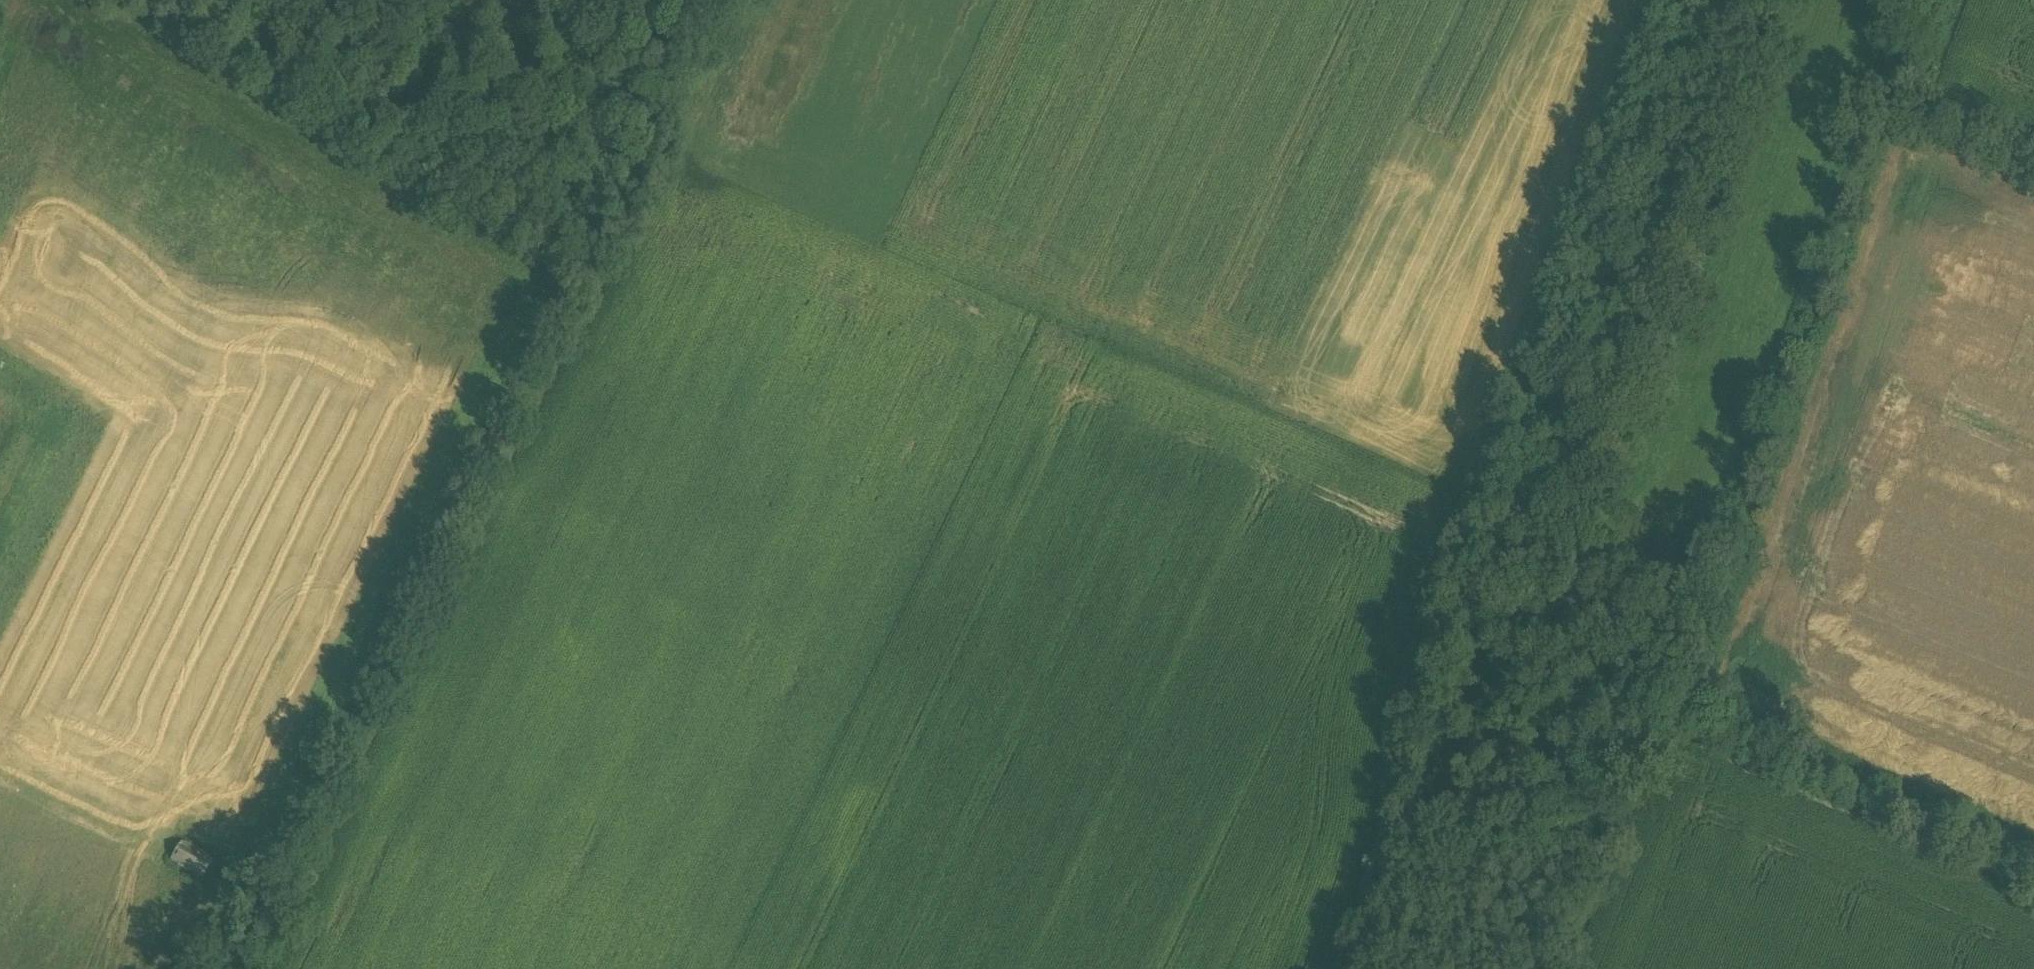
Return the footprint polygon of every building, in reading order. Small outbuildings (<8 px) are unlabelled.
[(175,860),(194,869),(202,852),(183,843),(175,860)]
